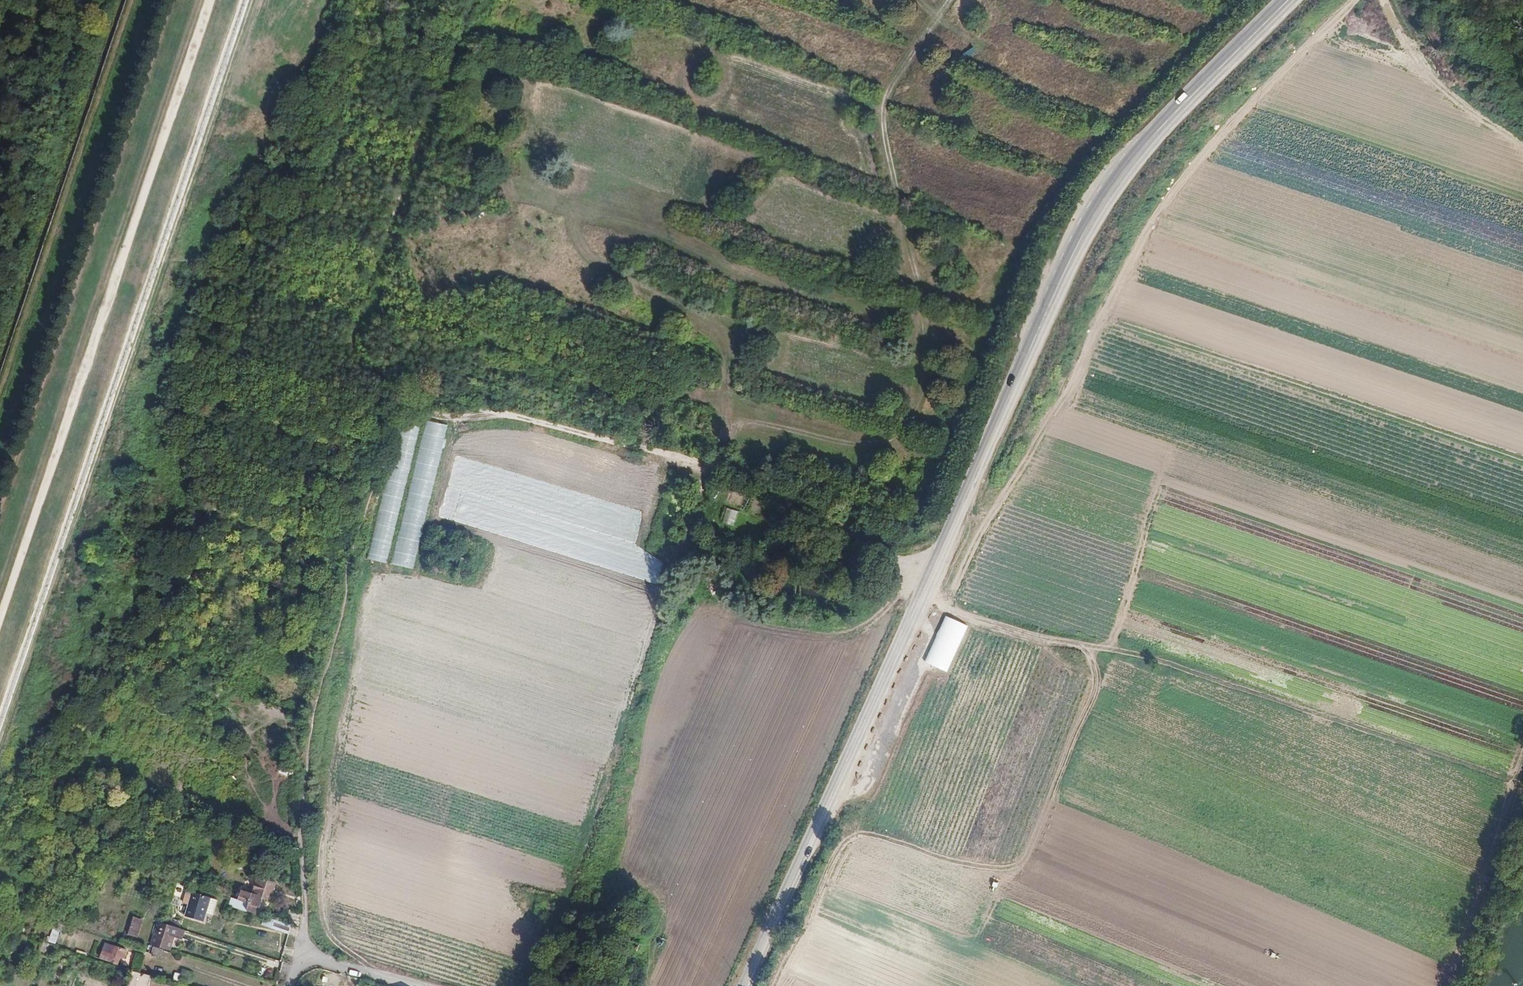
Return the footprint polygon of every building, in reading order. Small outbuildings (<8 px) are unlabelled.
[(393,564),(415,569),(447,424),(425,419),(393,564)] [(389,562),(417,426),(401,423),(373,559),(389,562)] [(734,526),(739,511),(728,507),(723,522),(734,526)] [(922,661),(947,671),(968,627),(945,616),(922,661)] [(211,660),(205,657),(198,674),(203,676),(206,670),(211,673),(214,667),(209,665),(211,660)] [(186,701),(195,681),(187,678),(179,698),(186,701)] [(198,684),(208,688),(210,682),(200,678),(198,684)] [(176,696),(181,686),(174,684),(170,694),(176,696)] [(315,826),(318,814),(308,812),(307,824),(315,826)] [(266,898),(268,892),(269,887),(272,887),(274,881),(255,875),(250,892),(240,889),(237,899),(247,902),(245,910),(255,913),(261,897),(266,898)] [(216,916),(221,902),(190,892),(186,904),(192,906),(188,917),(206,923),(209,914),(216,916)] [(237,899),(231,897),(229,904),(245,910),(247,902),(237,899)] [(553,906),(546,901),(538,912),(545,917),(553,906)] [(159,922),(166,924),(169,916),(162,914),(159,922)] [(261,924),(287,932),(289,924),(263,916),(261,924)] [(138,936),(143,921),(134,918),(129,933),(138,936)] [(183,930),(177,928),(168,925),(166,924),(159,922),(155,935),(154,938),(154,941),(152,946),(169,951),(173,937),(180,939),(183,930)] [(53,927),(48,941),(56,944),(61,930),(53,927)] [(81,947),(89,949),(91,942),(83,939),(81,947)] [(107,946),(107,945),(101,943),(99,950),(101,951),(98,958),(116,964),(119,957),(122,957),(123,951),(107,946)] [(169,960),(171,953),(155,947),(153,955),(169,960)] [(154,977),(133,971),(129,985),(151,985),(154,977)]
